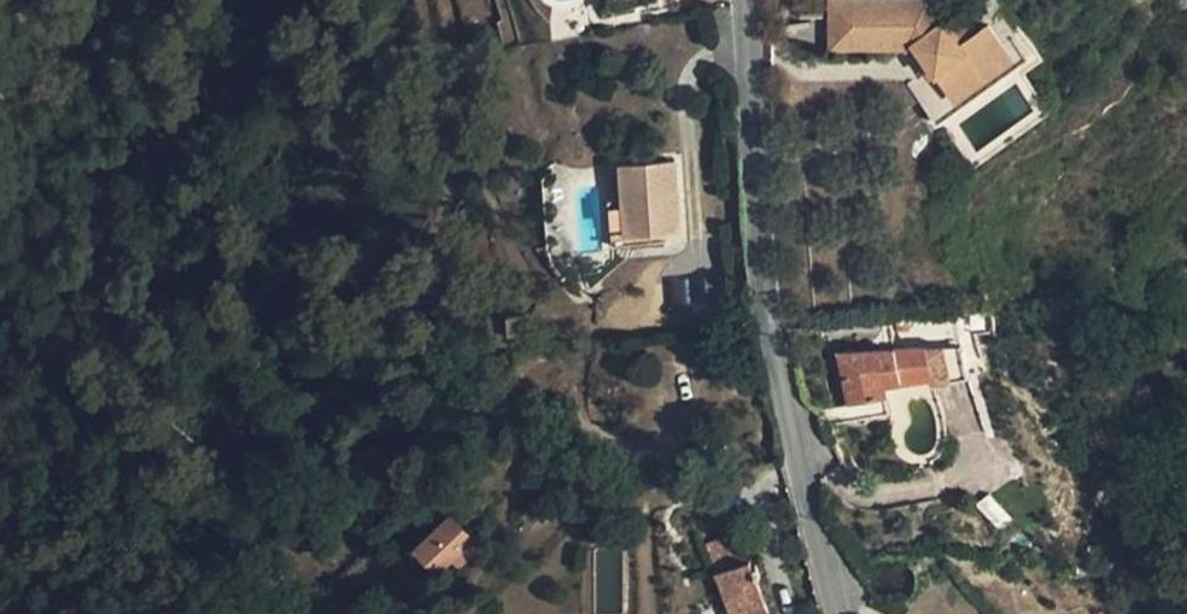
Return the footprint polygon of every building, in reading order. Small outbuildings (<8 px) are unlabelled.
[(913,46),(916,44),(933,67),(925,72),(909,84),(938,125),(1029,59),(1015,39),(1006,46),(990,24),(973,37),(956,13),(946,21),(930,0),(864,0),(831,1),(832,48),(913,46)] [(909,50),(925,72),(933,67),(916,44),(913,46),(909,50)] [(621,164),(624,201),(626,236),(664,234),(683,233),(677,160),(621,164)] [(664,242),(664,234),(626,236),(624,201),(610,202),(613,246),(664,242)] [(928,345),(935,376),(937,385),(971,377),(963,343),(928,345)] [(935,376),(928,345),(841,352),(854,419),(891,411),(887,384),(935,376)] [(440,585),(479,545),(448,514),(409,554),(440,585)] [(705,542),(716,570),(749,558),(739,530),(705,542)] [(749,558),(716,570),(732,613),(770,613),(749,558)]
